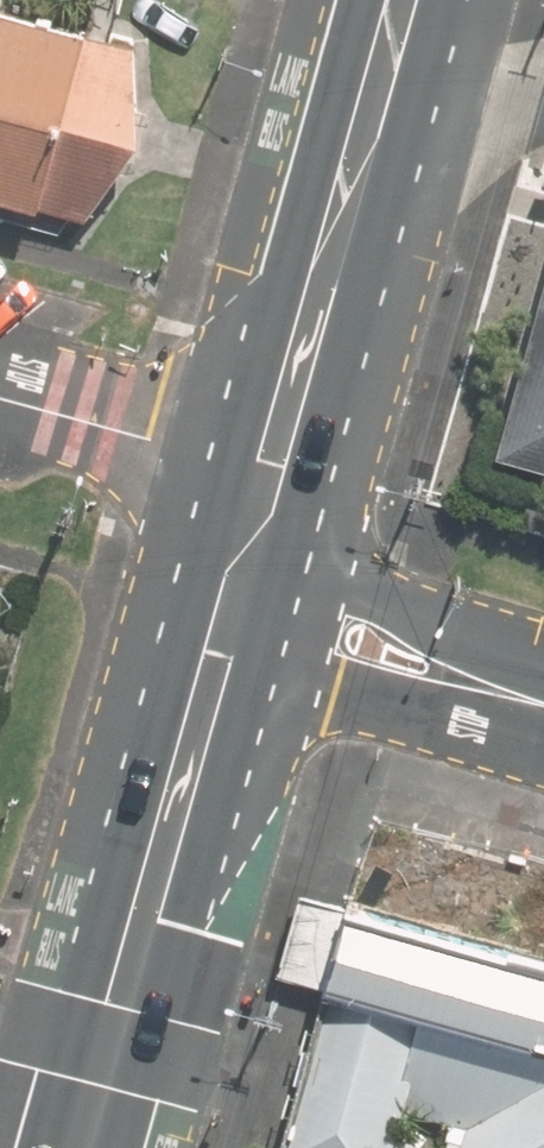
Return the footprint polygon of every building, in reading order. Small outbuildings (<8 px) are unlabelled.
[(105,192),(154,23),(75,0),(0,0),(0,162),(105,192)] [(494,453),(543,467),(543,278),(494,453)] [(543,955),(543,870),(372,819),(349,899),(543,955)] [(326,980),(543,1044),(543,955),(349,899),(326,980)] [(326,980),(280,1147),(543,1147),(543,1044),(326,980)]
